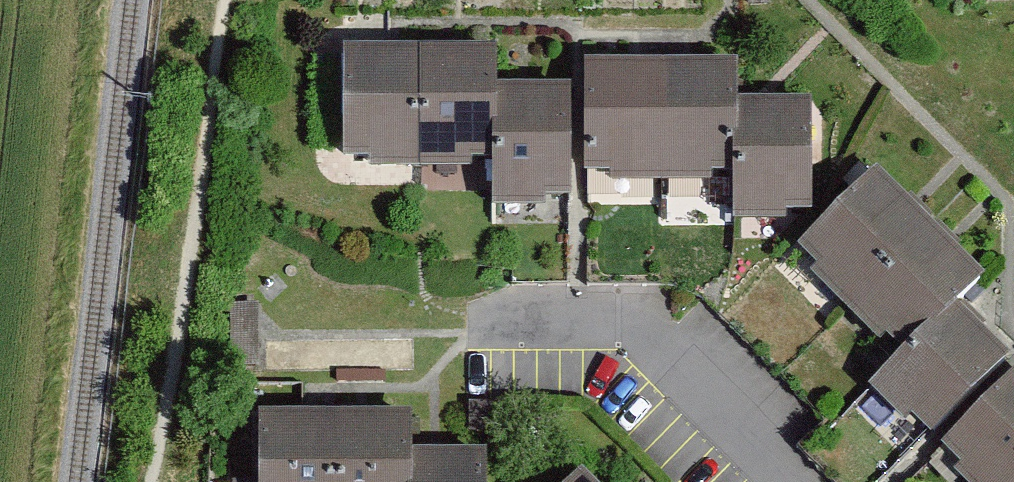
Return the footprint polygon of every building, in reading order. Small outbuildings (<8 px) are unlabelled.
[(439,74),(369,75),(370,182),(439,182),(439,119),(439,74)] [(509,74),(439,74),(440,182),(510,182),(509,119),(509,74)] [(680,87),(611,86),(610,184),(679,184),(679,126),(680,87)] [(749,88),(680,87),(679,185),(747,186),(748,127),(749,88)] [(579,119),(509,119),(510,182),(509,216),(580,216),(579,119)] [(823,128),(748,127),(747,186),(747,225),(822,226),(823,128)] [(890,198),(814,277),(862,323),(938,244),(890,198)] [(938,244),(862,323),(909,368),(958,318),(985,289),(938,244)] [(909,368),(887,392),(941,444),(1012,370),(958,318),(909,368)] [(950,463),(969,481),(1013,481),(1013,397),(950,463)] [(273,438),(272,481),(348,481),(349,438),(273,438)] [(423,466),(424,439),(349,438),(348,481),(423,481),(423,466)] [(495,467),(423,466),(423,481),(494,481),(495,467)]
